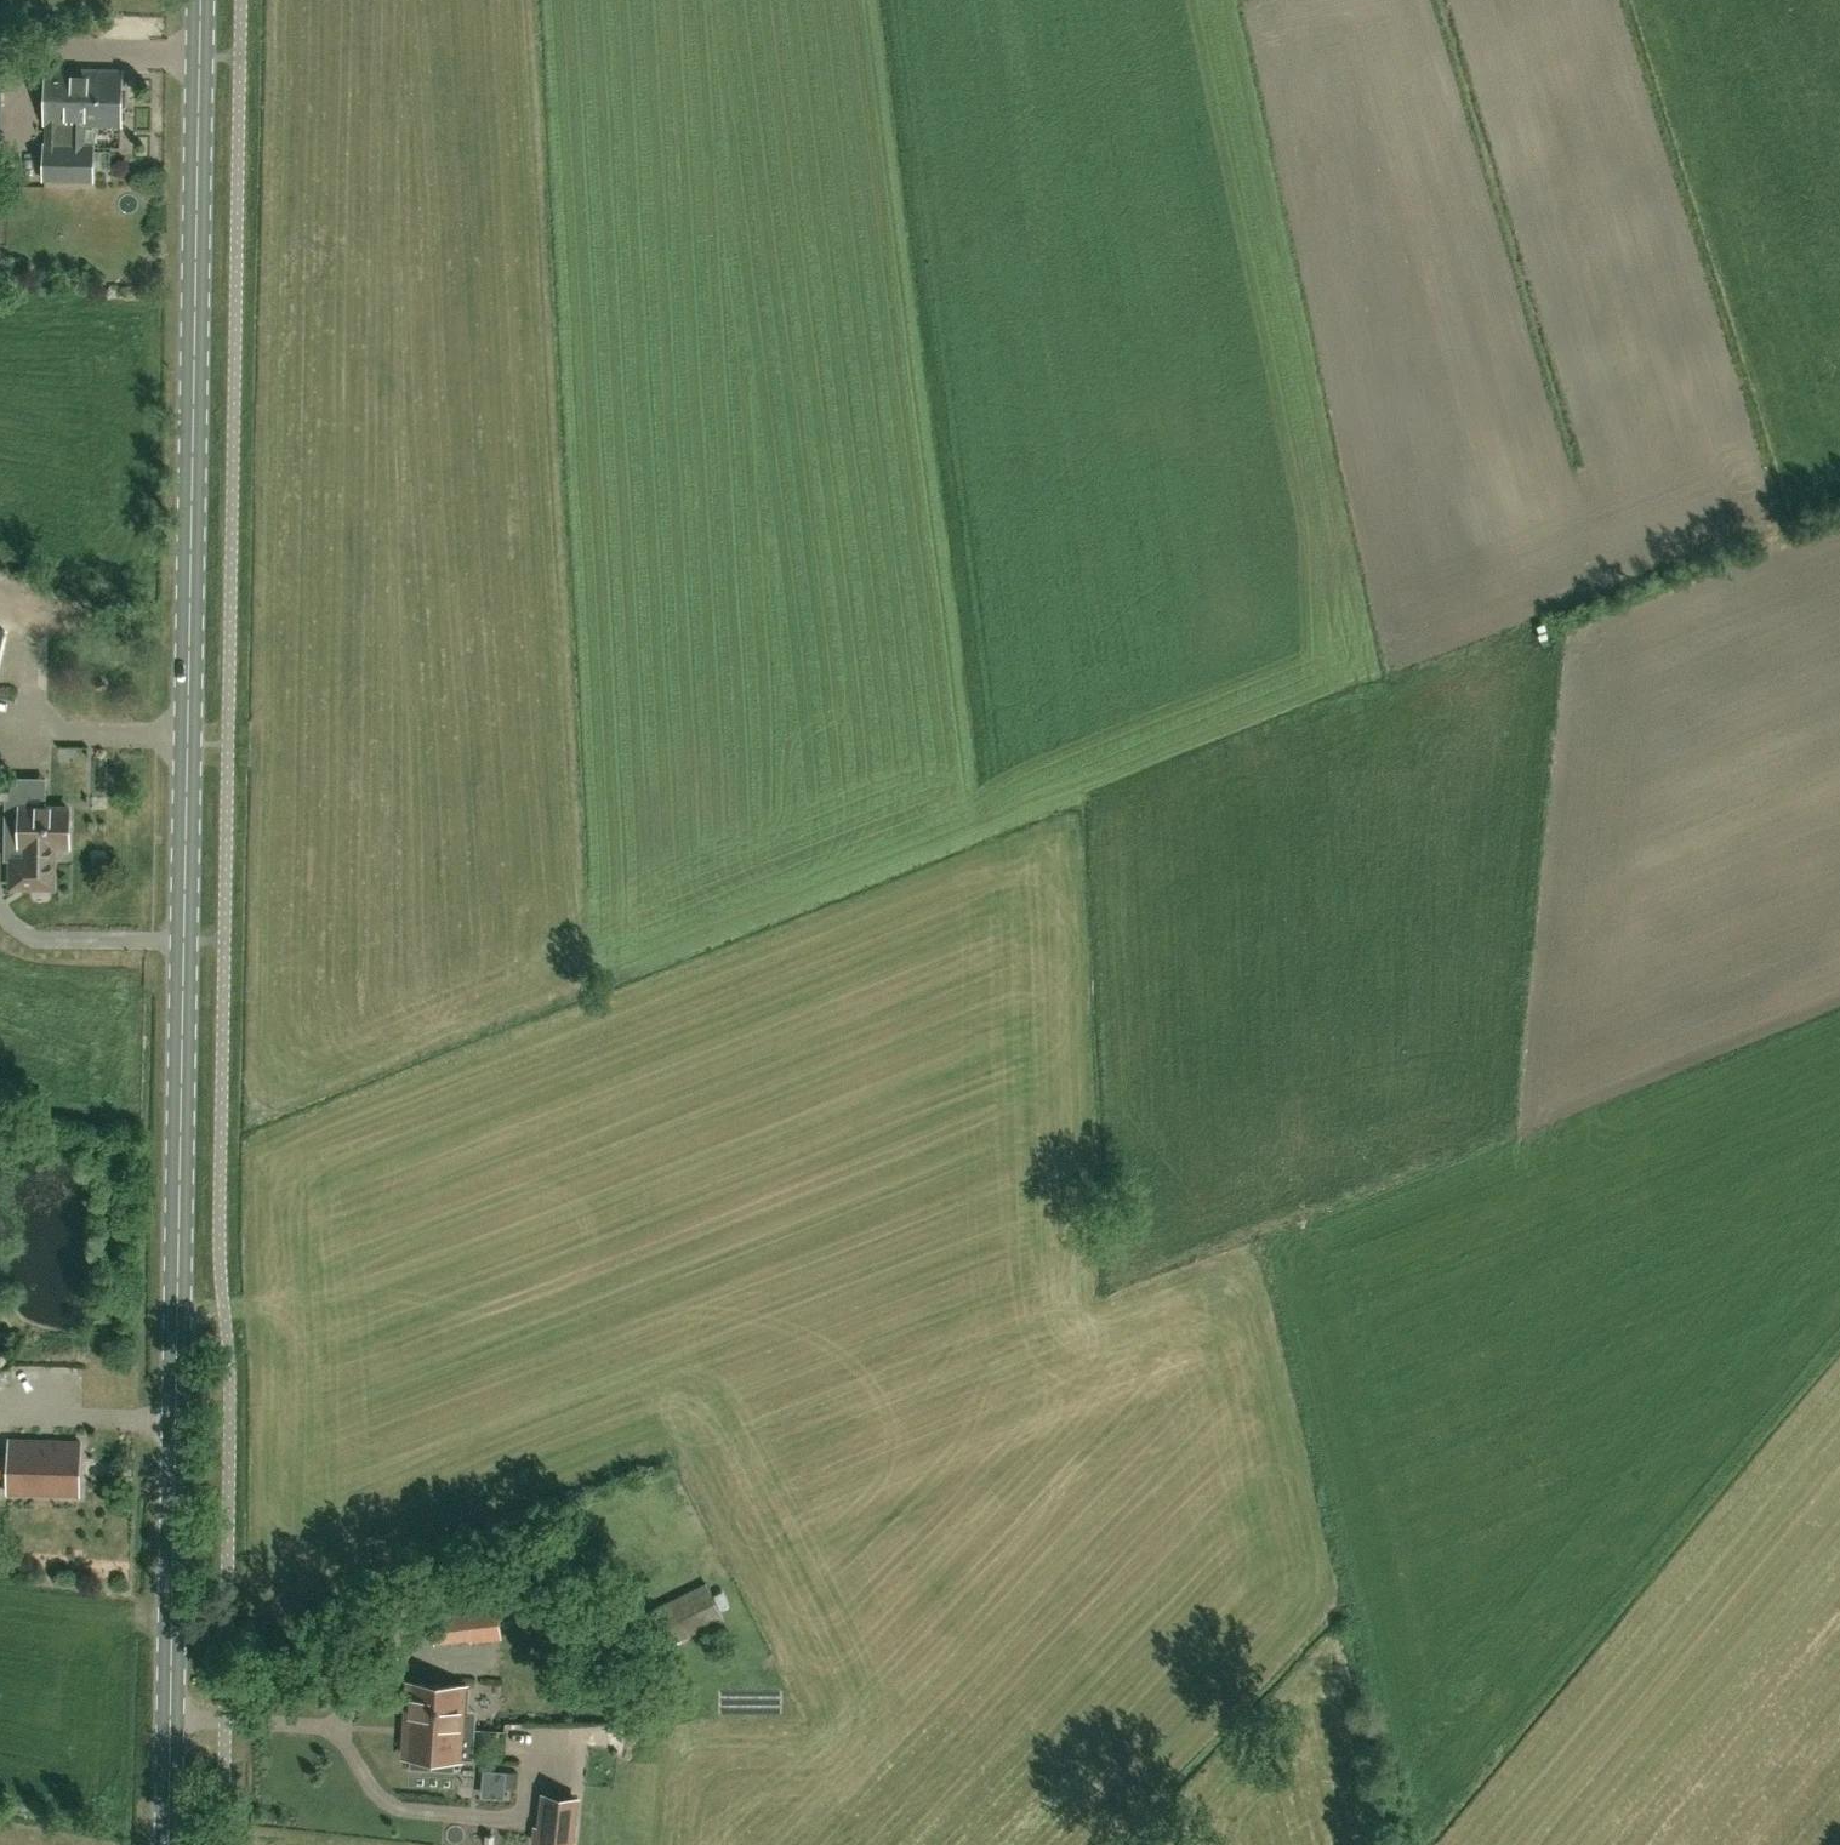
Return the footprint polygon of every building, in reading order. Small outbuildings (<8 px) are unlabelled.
[(121,124),(122,68),(47,66),(44,178),(93,179),(94,143),(84,142),(85,123),(121,124)] [(0,774),(0,800),(11,801),(12,774),(0,774)] [(55,842),(69,843),(70,806),(22,806),(21,842),(26,842),(41,842),(40,848),(46,848),(46,857),(54,857),(55,842)] [(41,842),(26,842),(26,857),(12,856),(12,885),(54,886),(54,857),(46,857),(46,848),(40,848),(41,842)] [(79,1493),(80,1439),(9,1439),(8,1492),(79,1493)] [(661,1648),(724,1618),(706,1581),(644,1612),(661,1648)] [(471,1639),(501,1635),(497,1604),(467,1607),(468,1610),(431,1614),(435,1641),(471,1636),(471,1639)] [(409,1680),(405,1754),(412,1754),(411,1765),(454,1767),(454,1757),(460,1757),(461,1756),(473,1757),(475,1719),(467,1718),(469,1686),(465,1685),(465,1683),(409,1680)] [(488,1778),(506,1779),(506,1769),(489,1768),(488,1778)] [(544,1795),(541,1829),(537,1828),(536,1843),(556,1844),(571,1844),(576,1798),(544,1795)]
